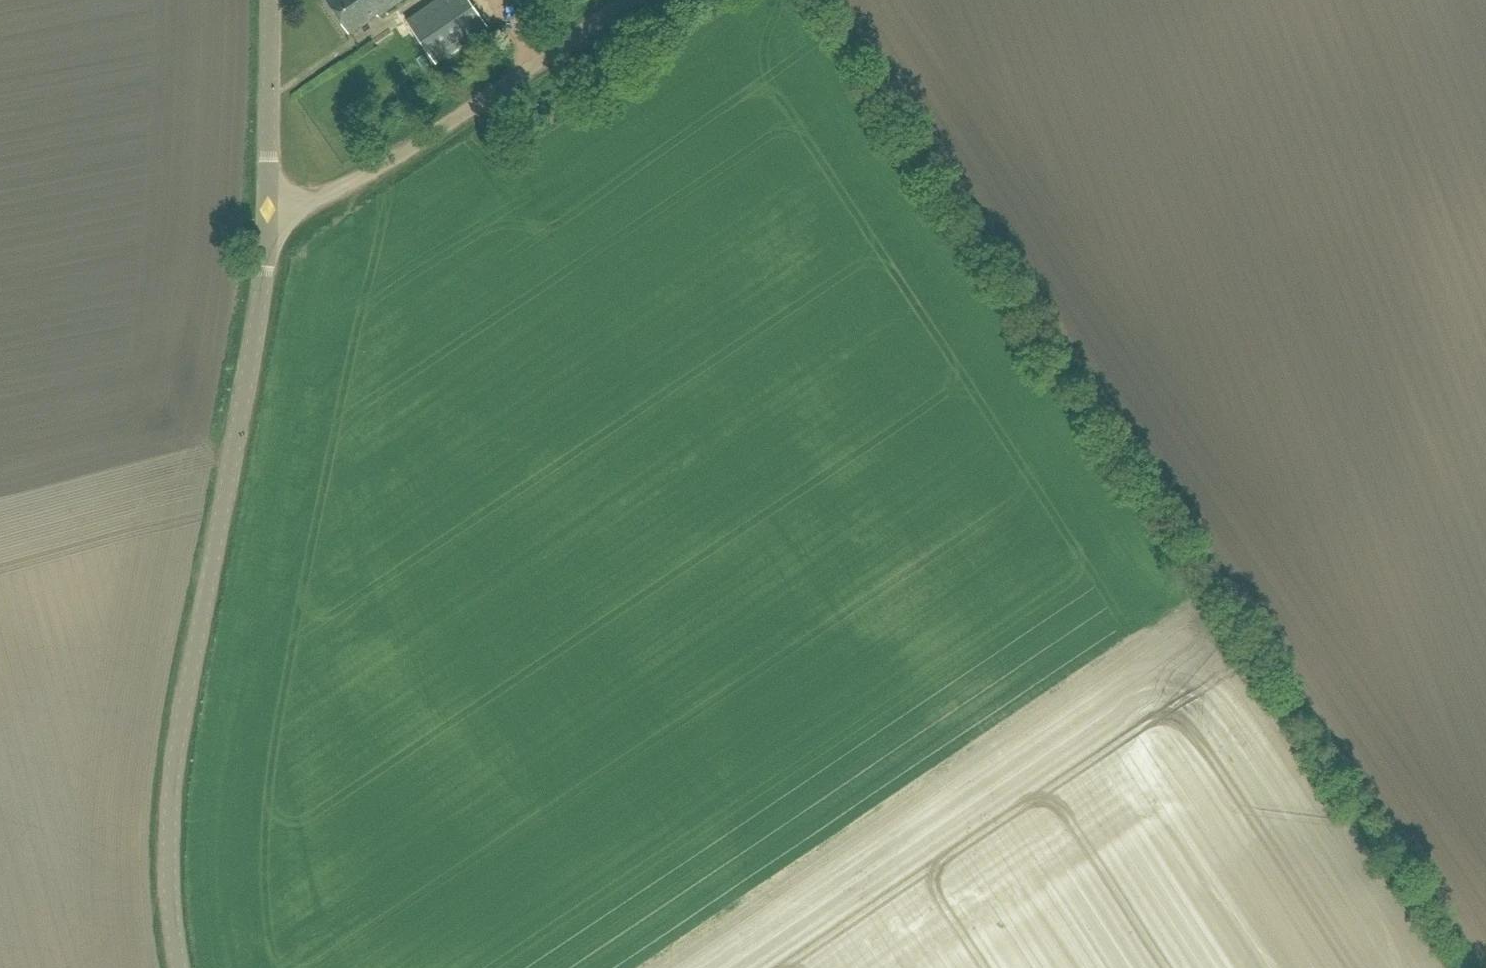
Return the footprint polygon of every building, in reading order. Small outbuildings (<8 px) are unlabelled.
[(326,2),(348,35),(377,15),(378,17),(404,0),(329,0),(326,2)] [(469,0),(438,0),(408,22),(439,65),(490,29),(469,0)]
